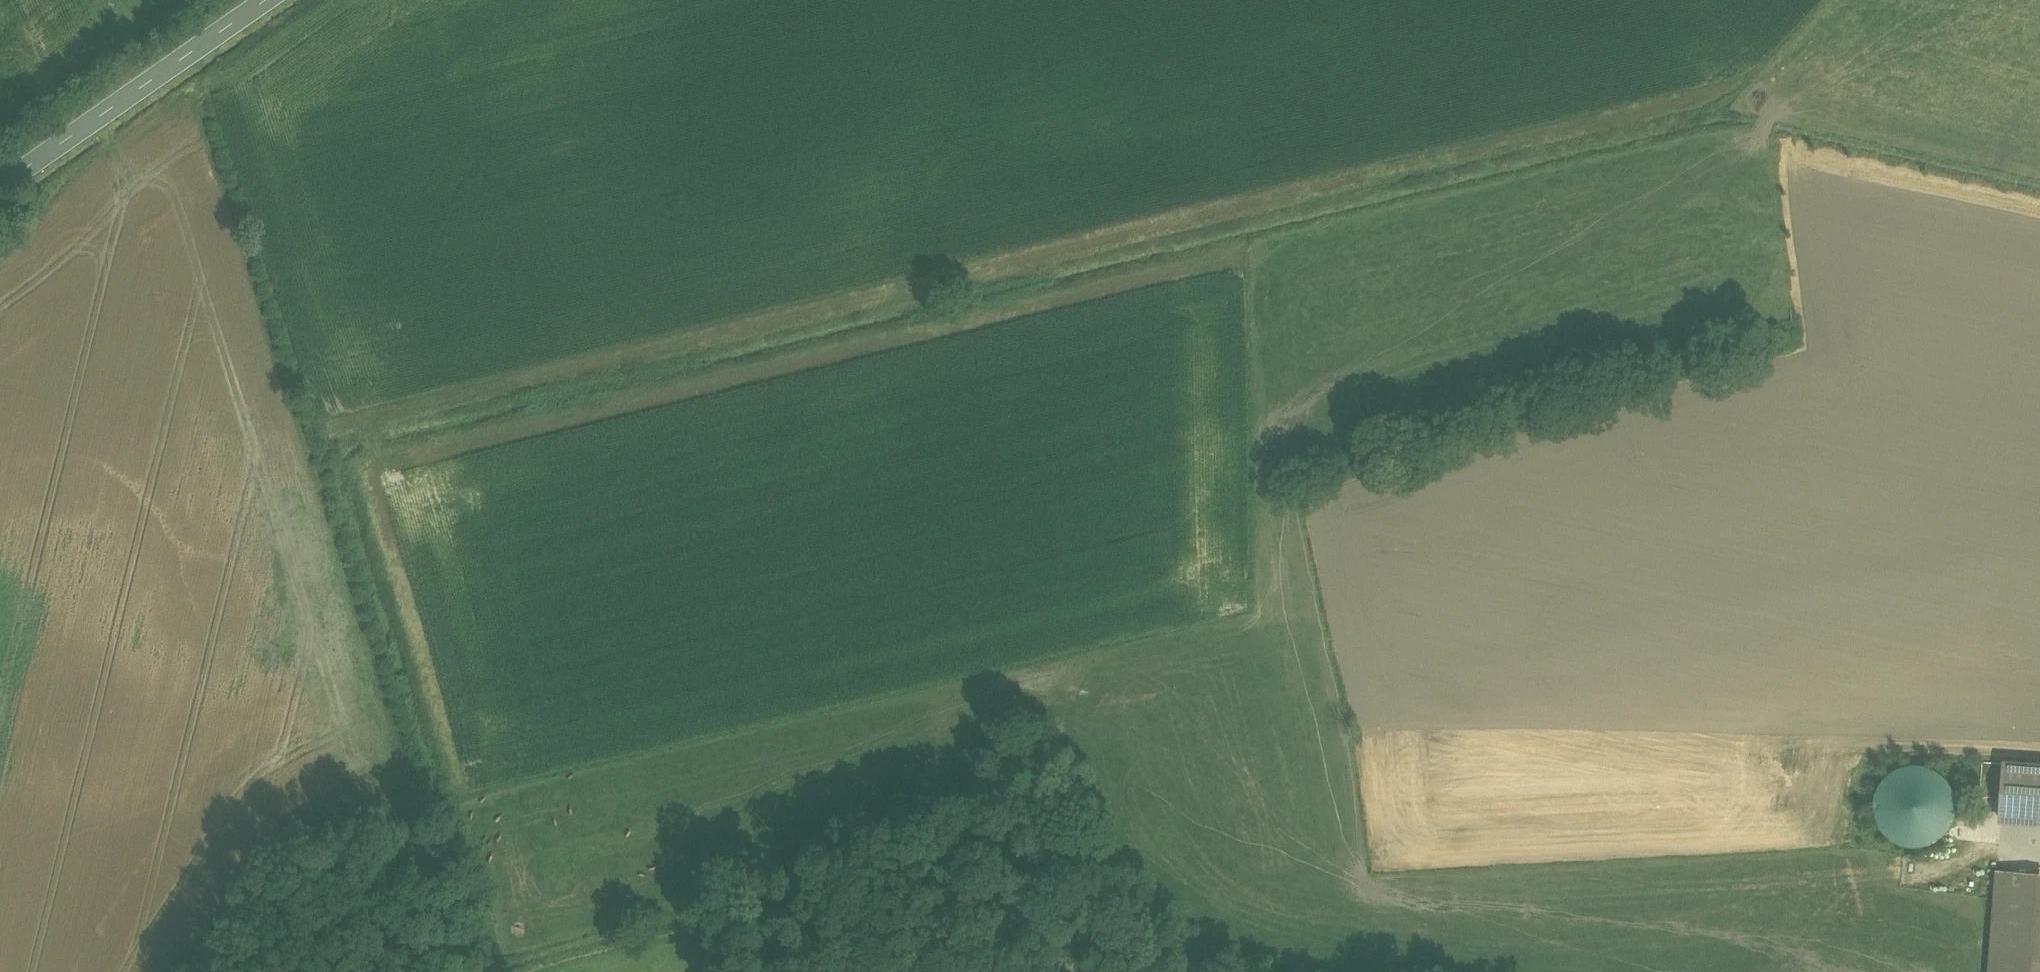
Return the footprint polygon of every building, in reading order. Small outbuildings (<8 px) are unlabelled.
[(1983,804),(1996,804),(1997,761),(1984,760),(1983,804)] [(2002,820),(2039,823),(2039,767),(2006,764),(2002,820)] [(1873,771),(1878,844),(1951,839),(1949,805),(1943,806),(1940,767),(1873,771)] [(1994,873),(1988,971),(2039,971),(2039,876),(1994,873)]
